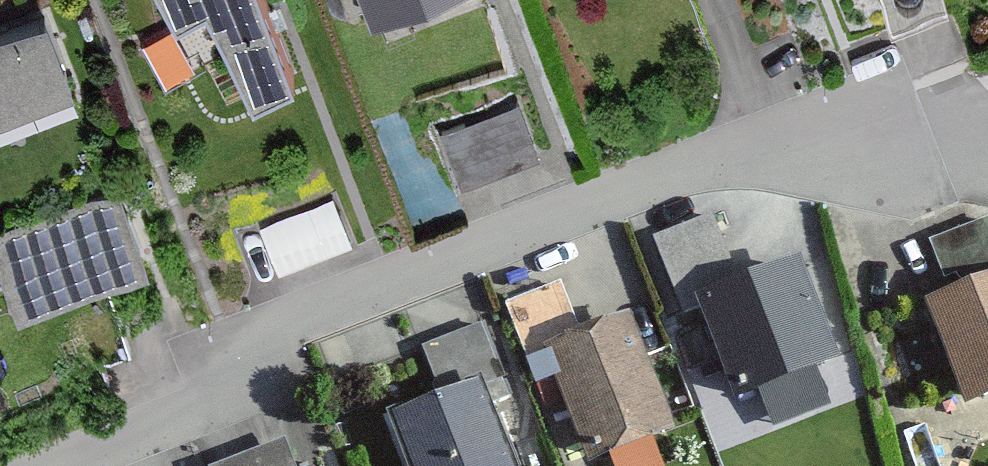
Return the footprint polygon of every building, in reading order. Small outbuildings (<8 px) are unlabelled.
[(260,0),(158,0),(179,30),(206,16),(256,107),(293,82),(260,0)] [(370,27),(434,0),(359,0),(370,27)] [(48,18),(0,37),(0,122),(77,91),(48,18)] [(511,112),(443,141),(464,189),(532,159),(511,112)] [(112,197),(0,244),(0,278),(17,320),(142,268),(112,197)] [(331,206),(258,231),(274,277),(347,252),(331,206)] [(923,315),(967,415),(987,406),(987,226),(929,252),(951,302),(923,315)] [(711,227),(656,251),(690,328),(701,323),(741,412),(838,368),(793,268),(740,291),(711,227)] [(508,316),(533,379),(551,372),(589,465),(609,465),(674,440),(626,322),(576,343),(558,296),(508,316)] [(385,427),(402,465),(507,465),(482,405),(506,395),(480,334),(420,359),(439,405),(385,427)] [(281,451),(247,465),(287,465),(281,451)]
